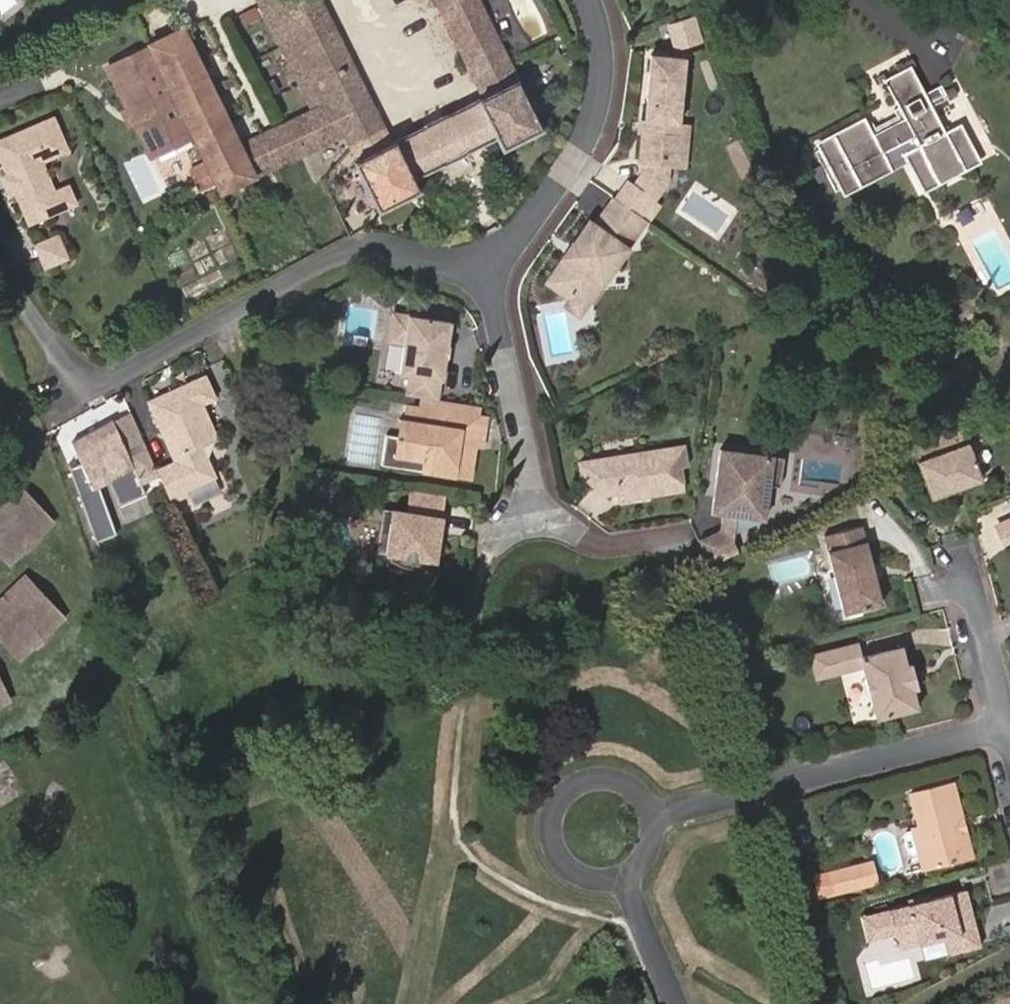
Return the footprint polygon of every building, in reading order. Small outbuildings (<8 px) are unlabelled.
[(353,148),(385,132),(316,0),(266,0),(260,3),(314,110),(329,141),(336,137),(345,132),(348,139),(353,148)] [(476,0),(437,0),(478,82),(507,68),(509,67),(476,0)] [(221,192),(253,177),(239,146),(182,30),(147,46),(149,49),(109,68),(151,156),(194,137),(221,192)] [(669,167),(673,125),(678,126),(683,60),(649,57),(643,124),(642,134),(639,164),(641,164),(666,167),(669,167)] [(957,151),(971,144),(960,124),(945,132),(931,107),(946,98),(940,86),(924,94),(910,67),(914,65),(911,59),(905,63),(907,67),(884,79),(882,75),(877,78),(879,84),(884,82),(905,122),(875,138),(865,121),(817,146),(842,193),(890,168),(887,163),(907,152),(918,171),(929,165),(939,183),(962,171),(965,176),(971,172),(968,167),(966,168),(957,151)] [(486,98),(515,83),(507,68),(478,82),(486,98)] [(392,146),(359,161),(356,163),(379,208),(415,190),(411,180),(499,135),(504,146),(537,129),(515,83),(486,98),(392,146)] [(314,110),(239,146),(253,177),(329,141),(314,110)] [(78,148),(62,113),(1,139),(15,171),(23,189),(37,222),(55,214),(53,208),(69,201),(64,188),(51,159),(78,148)] [(683,168),(687,127),(678,126),(673,125),(669,167),(683,168)] [(345,132),(336,137),(340,144),(348,139),(345,132)] [(359,161),(392,146),(385,132),(353,148),(359,161)] [(980,161),(971,144),(957,151),(966,168),(968,167),(980,161)] [(890,168),(905,161),(922,192),(934,185),(936,190),(941,187),(939,183),(929,165),(918,171),(907,152),(887,163),(890,168)] [(664,184),(666,167),(641,164),(640,177),(659,191),(664,184)] [(23,189),(15,171),(11,173),(18,191),(23,189)] [(639,219),(659,191),(640,177),(640,179),(634,188),(625,182),(613,200),(632,214),(639,219)] [(85,201),(77,182),(64,188),(69,201),(53,208),(55,214),(85,201)] [(613,240),(632,214),(613,200),(611,199),(592,225),(613,240)] [(588,305),(646,224),(639,219),(632,214),(613,240),(592,225),(587,222),(571,244),(571,243),(559,260),(560,260),(542,285),(566,302),(567,303),(573,294),(588,305)] [(48,255),(72,244),(67,231),(45,241),(42,242),(48,255)] [(52,266),(77,255),(72,244),(48,255),(52,266)] [(578,320),(588,305),(573,294),(567,303),(566,302),(561,308),(578,320)] [(445,359),(447,347),(446,347),(449,324),(391,315),(387,342),(402,345),(398,375),(408,377),(405,397),(419,399),(424,400),(436,401),(439,382),(440,382),(444,359),(445,359)] [(177,470),(159,479),(170,503),(188,496),(185,491),(214,478),(206,459),(212,442),(217,440),(201,406),(215,400),(204,377),(147,402),(173,462),(177,470)] [(463,445),(469,407),(436,401),(424,400),(423,409),(417,409),(404,407),(399,435),(396,435),(396,438),(395,444),(398,444),(396,458),(422,462),(420,473),(469,480),(474,448),(474,446),(463,445)] [(478,408),(469,407),(463,445),(474,446),(474,448),(480,449),(485,419),(476,417),(478,408)] [(144,495),(111,421),(70,443),(80,464),(68,468),(95,542),(114,535),(96,487),(107,481),(118,506),(144,495)] [(925,497),(973,478),(960,443),(955,445),(949,431),(911,446),(917,461),(911,463),(925,497)] [(422,462),(396,458),(398,444),(395,444),(396,438),(385,437),(380,467),(420,473),(422,462)] [(681,492),(677,469),(684,468),(681,447),(576,463),(578,478),(590,487),(612,484),(614,495),(615,502),(681,492)] [(777,487),(781,458),(717,450),(709,513),(720,515),(718,531),(696,541),(697,542),(708,566),(715,563),(736,554),(727,536),(762,520),(766,486),(777,487)] [(155,470),(159,479),(177,470),(173,462),(155,470)] [(14,484),(0,497),(0,500),(8,509),(0,517),(0,553),(9,562),(24,547),(22,545),(32,535),(35,538),(51,523),(14,484)] [(614,495),(612,484),(590,487),(603,496),(614,495)] [(438,519),(441,499),(411,495),(408,514),(438,519)] [(0,500),(0,517),(8,509),(0,500)] [(434,564),(441,519),(438,519),(408,514),(381,510),(375,555),(390,557),(390,560),(394,564),(401,568),(407,570),(413,570),(421,569),(428,565),(428,563),(434,564)] [(990,525),(997,539),(1009,533),(1009,515),(990,525)] [(877,605),(856,531),(818,541),(840,615),(877,605)] [(24,547),(35,538),(32,535),(22,545),(24,547)] [(221,581),(222,571),(215,566),(206,569),(205,579),(213,584),(221,581)] [(25,579),(9,594),(19,604),(8,614),(0,606),(0,637),(19,658),(35,643),(32,640),(43,630),(46,633),(61,618),(25,579)] [(9,594),(0,602),(0,606),(8,614),(19,604),(9,594)] [(35,643),(46,633),(43,630),(32,640),(35,643)] [(840,663),(836,652),(807,660),(813,682),(860,670),(862,679),(860,687),(862,697),(868,700),(873,718),(914,707),(909,690),(914,687),(914,684),(907,682),(905,674),(910,672),(908,665),(903,666),(898,647),(856,658),(840,663)] [(853,647),(836,652),(840,663),(856,658),(853,647)] [(907,682),(914,684),(910,672),(905,674),(907,682)] [(960,827),(958,821),(961,816),(951,781),(910,792),(921,828),(907,832),(905,837),(909,851),(913,853),(920,851),(920,853),(924,869),(972,856),(965,830),(960,827)] [(832,895),(876,882),(870,861),(826,874),(832,895)] [(900,950),(923,944),(946,938),(949,948),(950,951),(981,943),(968,888),(931,899),(908,905),(875,915),(881,939),(896,935),(900,950)] [(907,900),(908,905),(931,899),(930,894),(907,900)] [(869,942),(881,939),(875,915),(863,918),(869,942)] [(946,938),(923,944),(925,955),(949,948),(946,938)]
